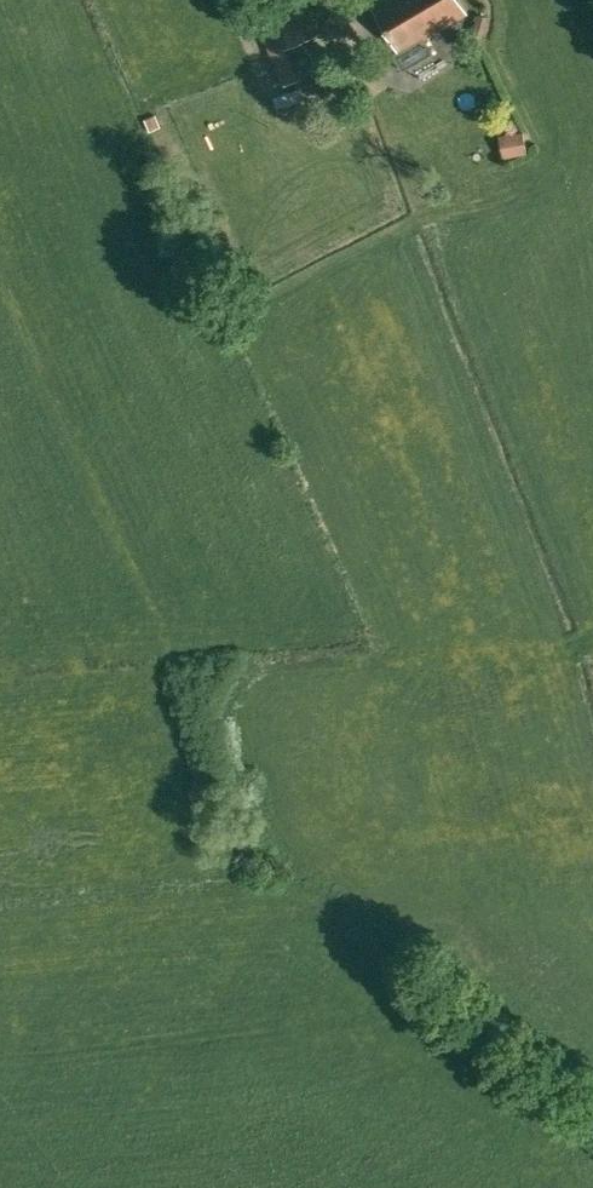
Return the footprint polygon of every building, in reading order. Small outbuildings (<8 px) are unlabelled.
[(291,46),(322,31),(309,0),(292,0),(254,16),(283,85),(303,76),(291,46)] [(458,0),(379,0),(372,4),(400,52),(466,13),(458,0)]
